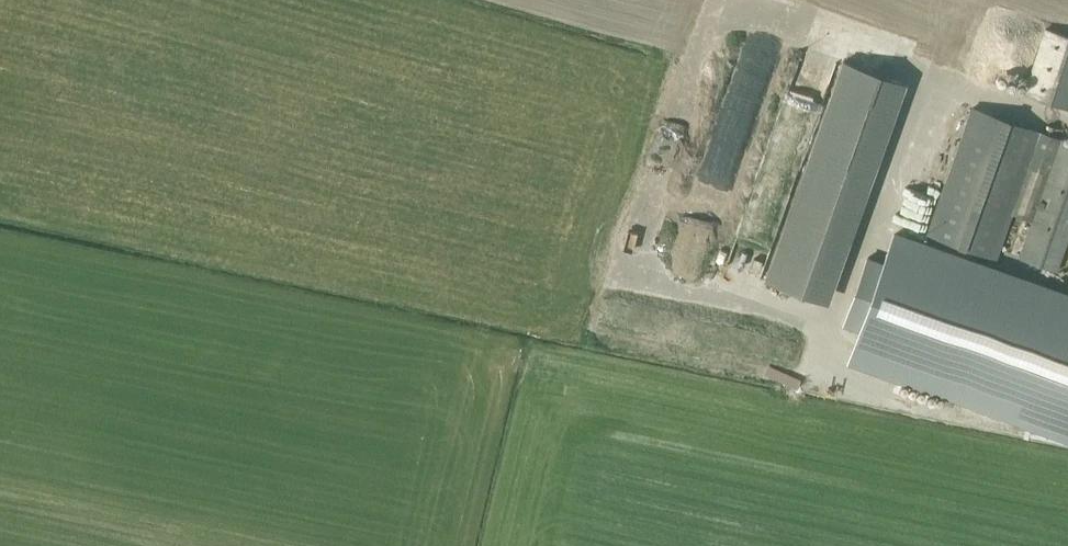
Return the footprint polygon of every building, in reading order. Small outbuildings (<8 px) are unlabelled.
[(1021,95),(1067,111),(1067,37),(1043,29),(1021,95)] [(843,53),(765,275),(830,297),(907,75),(843,53)] [(969,108),(925,236),(995,261),(1040,132),(969,108)] [(1018,259),(1056,272),(1067,239),(1067,143),(1060,140),(1018,259)] [(888,242),(877,273),(860,268),(837,336),(853,341),(843,372),(1067,450),(1067,305),(888,242)]
